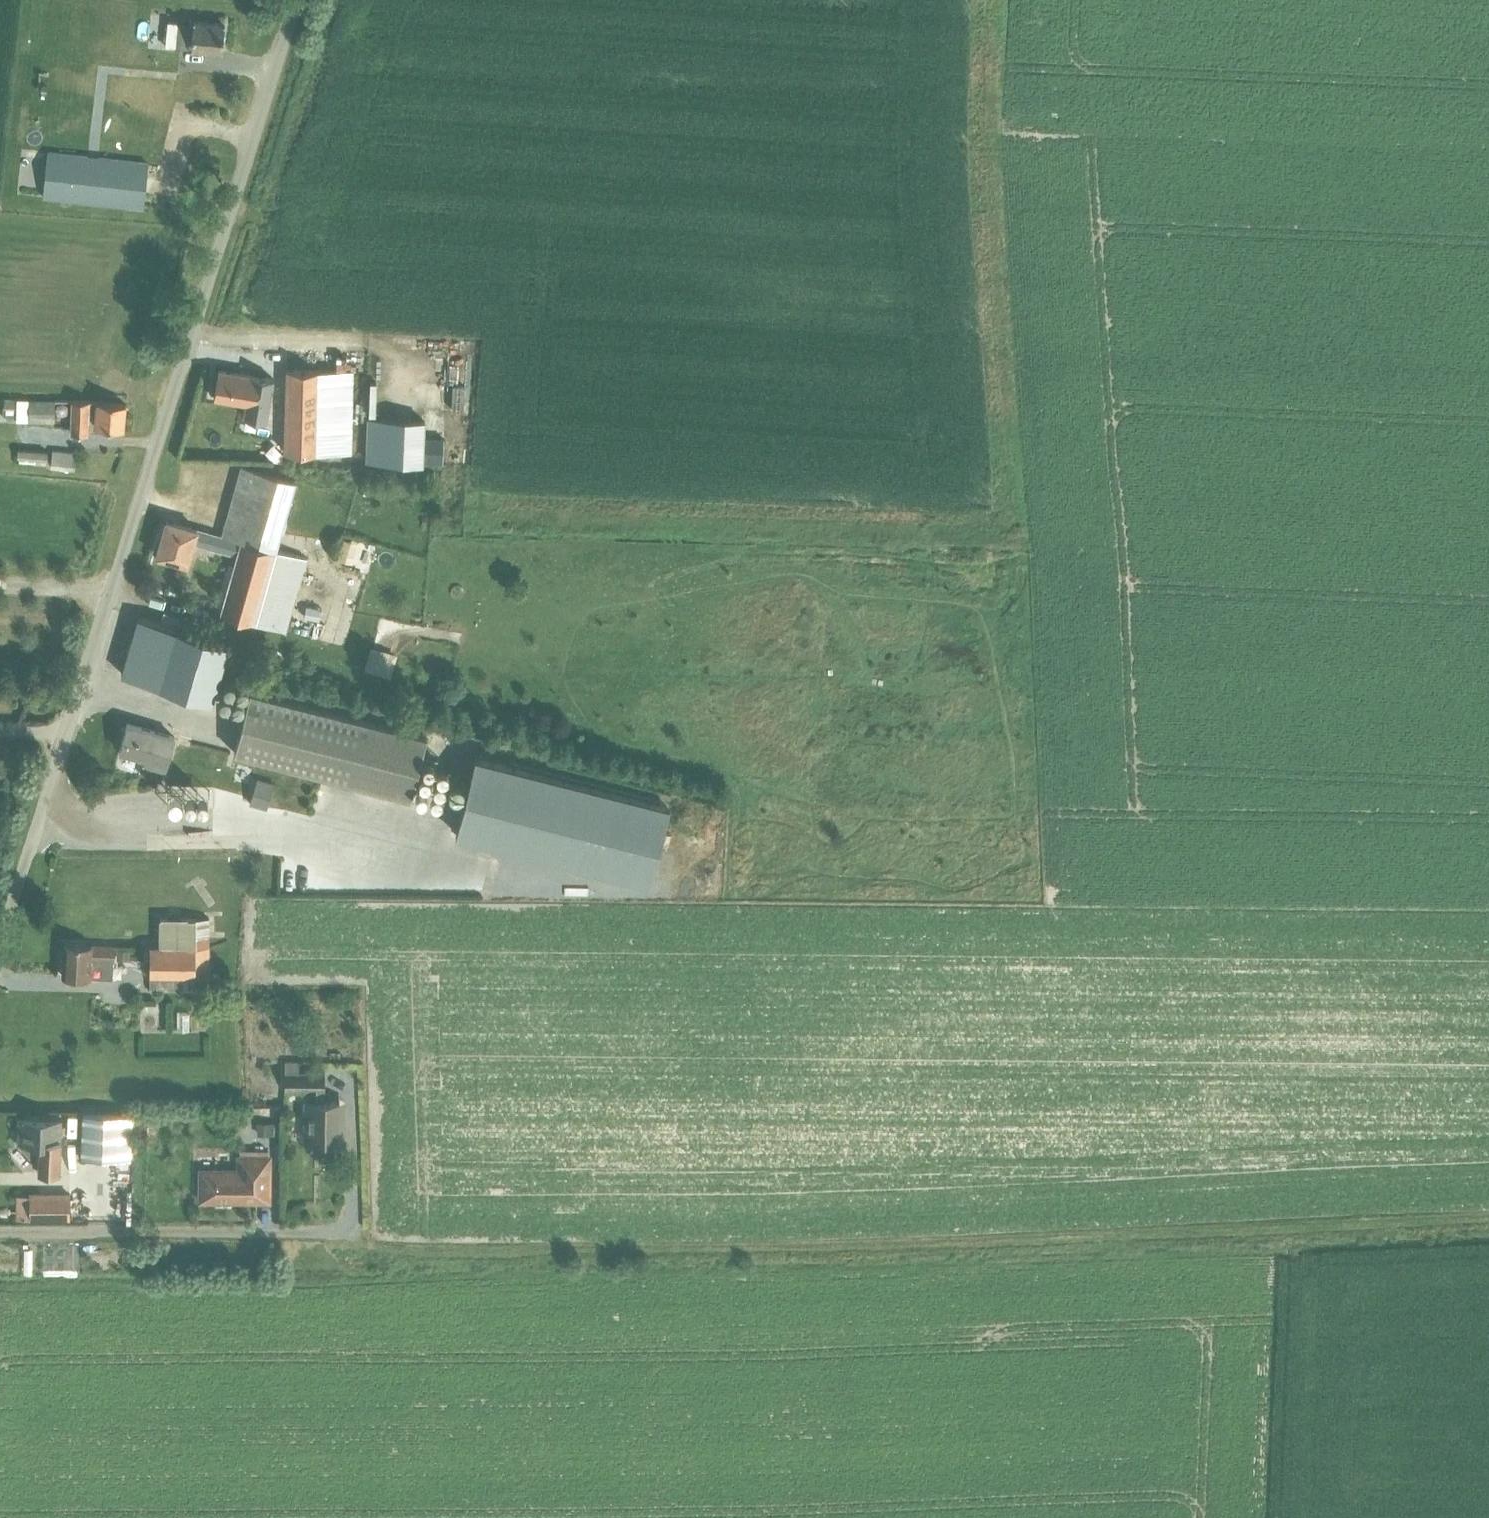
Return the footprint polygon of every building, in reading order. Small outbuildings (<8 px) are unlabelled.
[(182,18),(180,30),(192,31),(192,47),(222,51),(224,23),(182,18)] [(147,161),(48,150),(42,196),(142,207),(147,161)] [(286,394),(284,453),(349,455),(351,373),(287,371),(286,394)] [(218,372),(213,398),(247,404),(245,416),(265,420),(273,378),(253,374),(252,377),(218,372)] [(17,399),(17,420),(54,421),(55,401),(17,399)] [(88,402),(72,401),(72,413),(72,431),(87,432),(88,411),(88,402)] [(88,402),(88,411),(95,411),(95,425),(124,426),(126,403),(88,402)] [(369,417),(367,462),(422,465),(422,463),(423,438),(423,420),(369,417)] [(423,438),(422,463),(442,464),(443,439),(423,438)] [(47,460),(48,452),(18,450),(18,458),(47,460)] [(75,469),(76,452),(53,450),(52,467),(75,469)] [(273,551),(294,482),(243,467),(221,539),(167,522),(161,542),(158,542),(155,552),(157,553),(156,556),(186,565),(192,544),(237,557),(220,613),(283,632),(305,561),(273,551)] [(336,537),(334,557),(357,560),(360,539),(336,537)] [(191,619),(164,612),(161,623),(187,631),(191,619)] [(212,699),(229,644),(187,631),(161,623),(139,616),(132,641),(127,639),(123,650),(128,652),(121,672),(212,699)] [(428,739),(252,691),(236,750),(412,799),(428,739)] [(142,762),(164,769),(173,737),(126,722),(118,749),(122,751),(121,755),(133,759),(134,754),(144,757),(142,762)] [(474,756),(454,833),(649,883),(669,806),(474,756)] [(257,779),(249,805),(266,810),(273,784),(257,779)] [(161,946),(151,946),(151,989),(210,989),(210,946),(197,946),(197,918),(161,918),(161,946)] [(64,975),(92,976),(92,975),(114,976),(115,943),(65,941),(64,975)] [(215,959),(228,959),(228,946),(215,946),(215,959)] [(129,950),(116,950),(116,960),(129,961),(129,950)] [(142,1018),(168,1018),(168,1003),(142,1003),(142,1018)] [(189,1013),(177,1013),(177,1031),(189,1031),(189,1013)] [(323,1087),(326,1087),(326,1070),(300,1071),(300,1064),(286,1064),(286,1088),(313,1088),(313,1098),(309,1098),(309,1137),(346,1137),(345,1098),(323,1098),(323,1087)] [(83,1112),(81,1156),(131,1159),(133,1114),(83,1112)] [(20,1143),(39,1163),(39,1170),(60,1171),(62,1119),(21,1117),(20,1143)] [(275,1121),(257,1121),(257,1134),(275,1134),(275,1121)] [(201,1196),(202,1196),(215,1196),(215,1199),(215,1206),(231,1206),(231,1199),(231,1196),(255,1196),(255,1200),(267,1200),(268,1158),(240,1158),(240,1172),(202,1171),(201,1196)] [(48,1192),(30,1192),(30,1219),(48,1219),(48,1192)]
